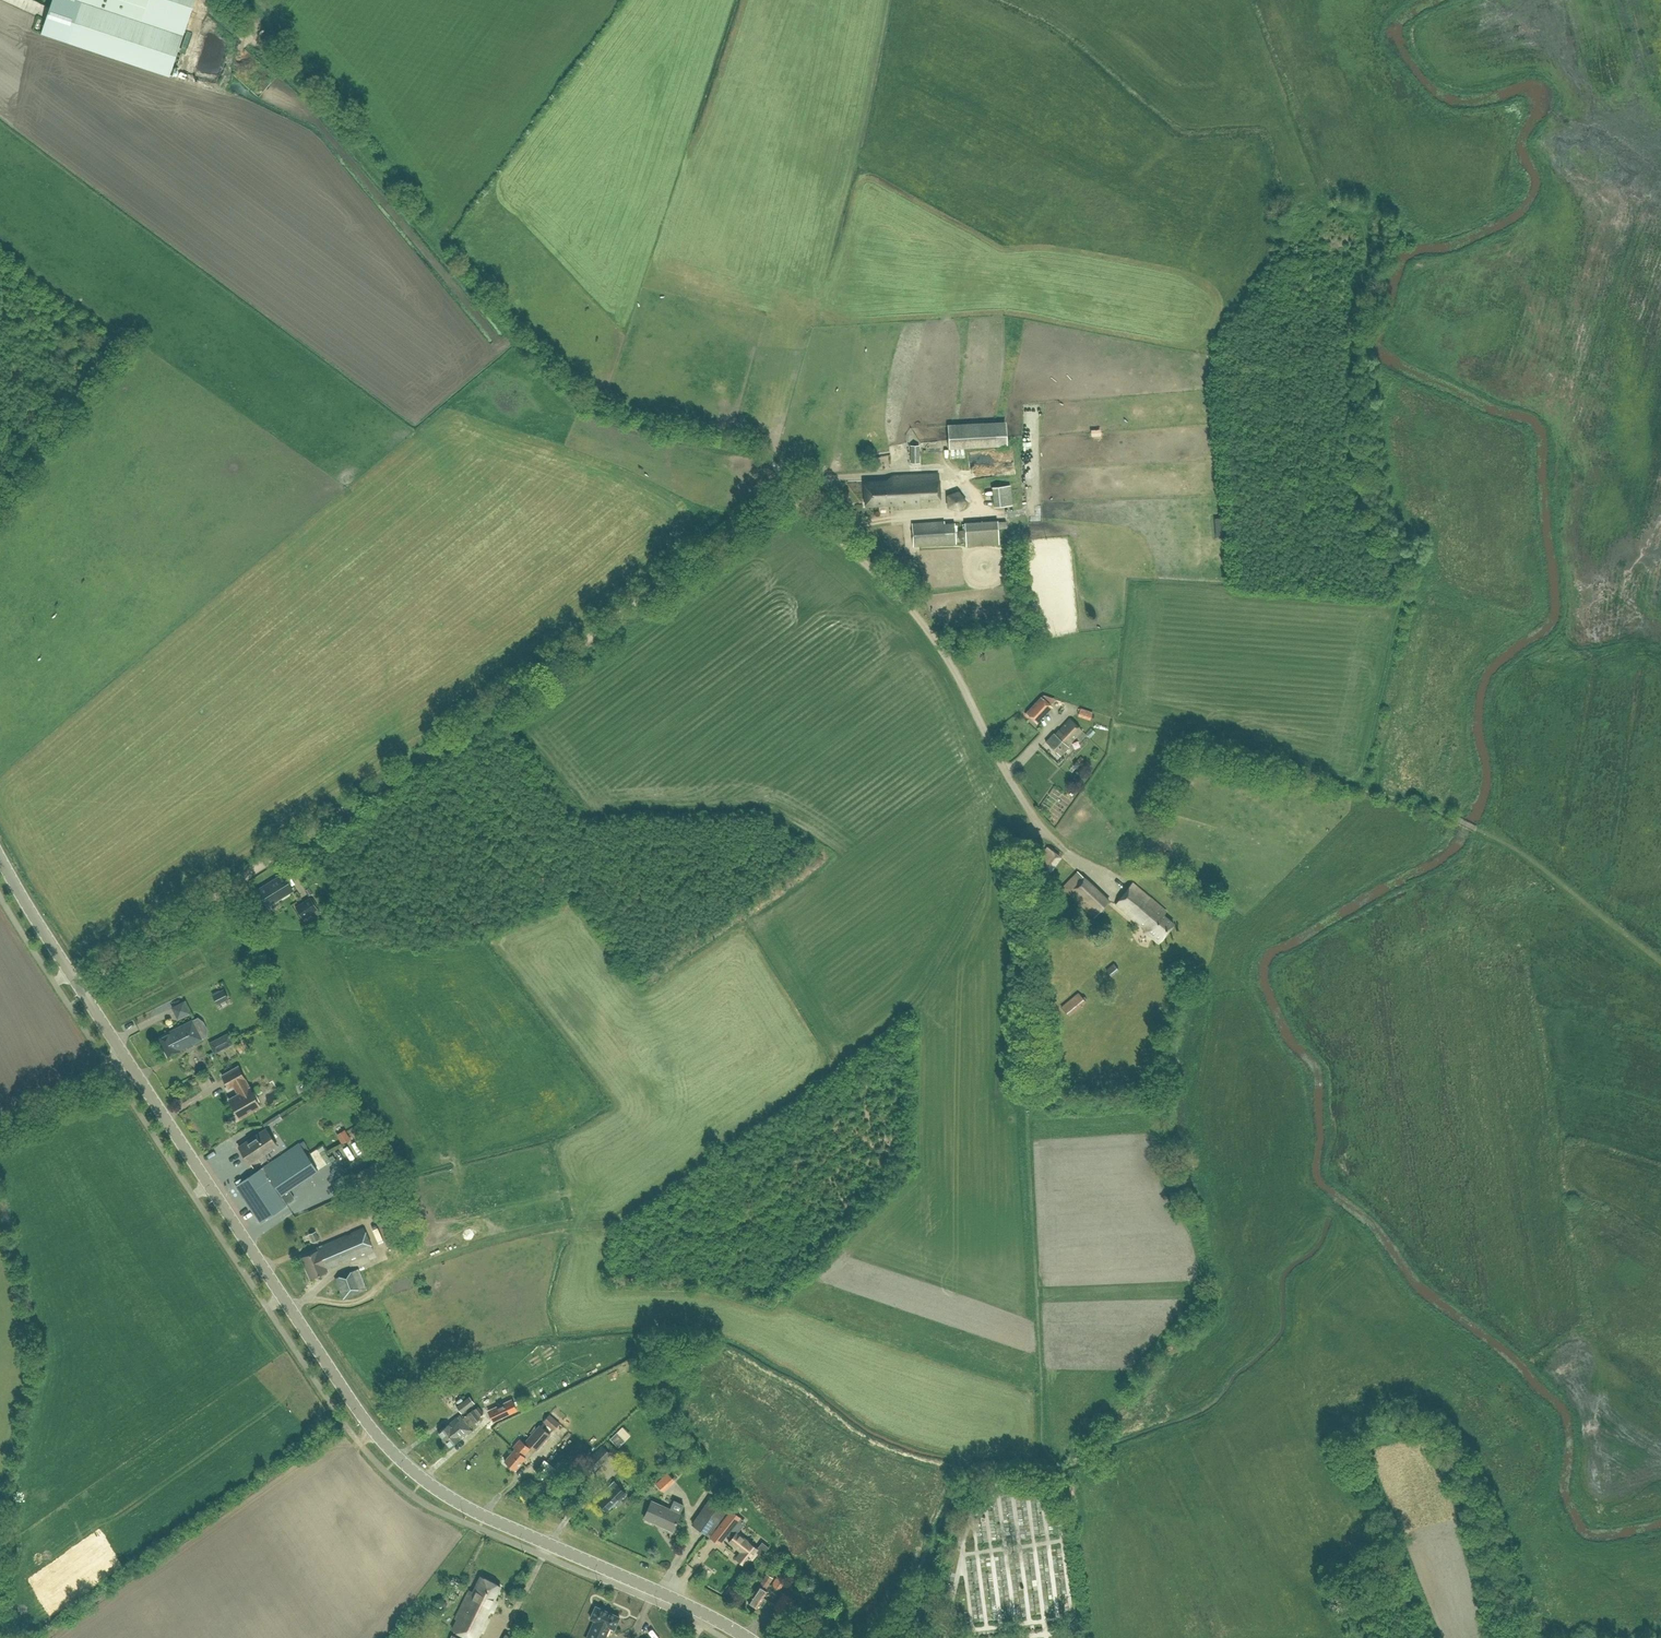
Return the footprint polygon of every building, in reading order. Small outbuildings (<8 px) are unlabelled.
[(41,33),(169,76),(195,0),(52,0),(41,33)] [(1005,422),(994,423),(949,425),(950,448),(1006,445),(1005,422)] [(770,445),(775,451),(782,446),(777,440),(770,445)] [(976,476),(1008,472),(1005,456),(974,460),(976,476)] [(865,481),(866,505),(895,504),(895,508),(939,506),(938,474),(889,476),(889,480),(865,481)] [(992,487),(994,506),(994,507),(1012,505),(1010,485),(992,487)] [(947,495),(947,506),(959,510),(965,500),(958,491),(947,495)] [(955,542),(955,541),(954,523),(944,524),(944,521),(912,523),(913,545),(955,542)] [(965,523),(965,529),(966,545),(999,543),(998,528),(1006,528),(1006,521),(997,522),(997,521),(965,523)] [(1034,721),(1049,705),(1040,697),(1025,713),(1034,721)] [(1054,733),(1046,741),(1060,755),(1068,746),(1067,745),(1081,730),(1069,719),(1055,734),(1054,733)] [(1047,847),(1033,868),(1046,877),(1060,856),(1047,847)] [(1109,900),(1077,871),(1062,888),(1094,916),(1109,900)] [(257,890),(267,906),(289,892),(288,890),(292,888),(283,874),(257,890)] [(1132,883),(1115,904),(1143,927),(1145,930),(1158,941),(1174,923),(1162,914),(1165,910),(1132,883)] [(295,907),(303,918),(318,909),(310,897),(295,907)] [(1113,964),(1106,970),(1111,976),(1118,969),(1113,964)] [(213,994),(217,1003),(228,998),(223,989),(213,994)] [(1069,1016),(1074,1011),(1086,1001),(1078,992),(1061,1006),(1069,1016)] [(187,1002),(175,1008),(181,1018),(192,1012),(187,1002)] [(159,1038),(168,1055),(202,1038),(192,1019),(171,1029),(172,1031),(159,1038)] [(219,1054),(235,1046),(230,1037),(214,1044),(219,1054)] [(261,1105),(253,1092),(238,1065),(222,1075),(229,1087),(233,1085),(238,1093),(228,1098),(239,1117),(261,1105)] [(238,1145),(244,1154),(249,1162),(276,1145),(265,1128),(238,1145)] [(341,1133),(346,1142),(353,1138),(348,1129),(341,1133)] [(299,1142),(262,1167),(235,1185),(260,1222),(285,1205),(285,1204),(294,1198),(288,1189),(317,1170),(299,1142)] [(361,1156),(366,1164),(376,1157),(372,1150),(361,1156)] [(348,1176),(356,1192),(390,1175),(381,1158),(348,1176)] [(399,1245),(388,1219),(378,1223),(389,1249),(399,1245)] [(320,1248),(301,1256),(310,1277),(327,1270),(325,1265),(330,1263),(331,1266),(372,1249),(363,1227),(318,1245),(320,1248)] [(309,1233),(312,1242),(319,1239),(315,1230),(309,1233)] [(358,1268),(335,1278),(343,1298),(366,1288),(358,1268)] [(456,1406),(459,1409),(461,1412),(474,1402),(469,1396),(456,1406)] [(512,1400),(488,1411),(492,1420),(516,1408),(512,1400)] [(474,1410),(479,1417),(483,1413),(478,1406),(474,1410)] [(467,1413),(474,1423),(480,1419),(473,1409),(467,1413)] [(443,1439),(458,1428),(458,1427),(465,1422),(460,1414),(438,1431),(443,1439)] [(548,1414),(543,1420),(554,1429),(559,1423),(548,1414)] [(471,1430),(469,1427),(465,1422),(458,1427),(458,1428),(443,1439),(449,1446),(471,1430)] [(540,1424),(525,1441),(535,1449),(550,1433),(540,1424)] [(624,1440),(616,1432),(610,1438),(618,1446),(624,1440)] [(515,1448),(504,1460),(515,1469),(525,1457),(523,1455),(530,1447),(519,1438),(513,1446),(515,1448)] [(592,1468),(597,1463),(590,1456),(585,1461),(592,1468)] [(662,1492),(674,1482),(670,1478),(658,1488),(662,1492)] [(617,1505),(622,1500),(620,1499),(623,1496),(623,1497),(624,1496),(624,1495),(626,1493),(616,1483),(613,1480),(607,1486),(609,1488),(597,1500),(606,1510),(614,1502),(617,1505)] [(708,1498),(691,1523),(709,1535),(726,1510),(708,1498)] [(679,1512),(651,1500),(644,1517),(672,1530),(679,1512)] [(570,1518),(580,1530),(590,1522),(581,1510),(570,1518)] [(731,1538),(728,1541),(741,1551),(735,1558),(737,1560),(737,1561),(740,1564),(741,1563),(743,1564),(749,1557),(750,1559),(755,1553),(754,1551),(756,1548),(736,1533),(737,1531),(732,1527),(739,1517),(731,1510),(710,1537),(718,1544),(726,1534),(731,1538)] [(762,1605),(766,1598),(762,1596),(766,1590),(764,1589),(768,1583),(772,1577),(766,1573),(765,1573),(748,1601),(756,1606),(758,1602),(762,1605)] [(452,1628),(473,1637),(477,1637),(481,1631),(483,1632),(489,1617),(486,1616),(489,1610),(492,1611),(496,1603),(492,1602),(500,1585),(480,1576),(473,1591),(468,1589),(455,1617),(457,1618),(452,1628)] [(777,1577),(771,1586),(777,1589),(783,1580),(777,1577)] [(782,1591),(773,1607),(786,1615),(795,1599),(782,1591)] [(609,1626),(614,1628),(619,1616),(595,1606),(590,1618),(595,1620),(587,1637),(604,1637),(609,1626)]
